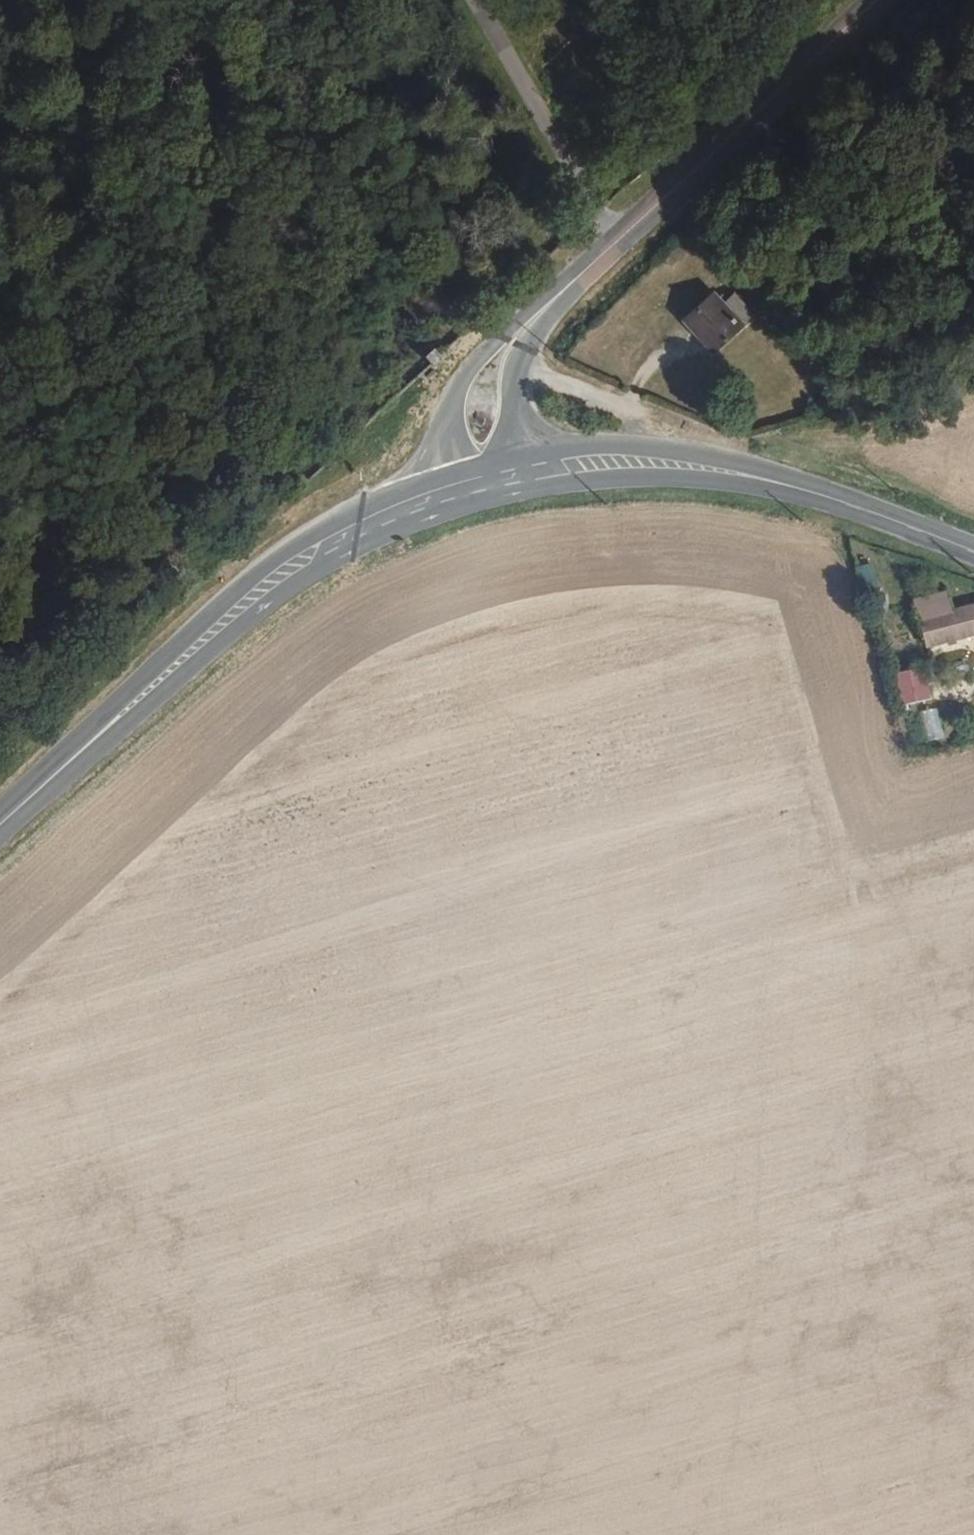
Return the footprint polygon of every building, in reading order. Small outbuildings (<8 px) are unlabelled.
[(753,320),(717,286),(679,319),(712,353),(753,320)] [(953,610),(947,591),(916,600),(928,652),(973,641),(973,606),(953,610)] [(931,703),(923,673),(898,679),(907,708),(931,703)] [(926,742),(945,737),(937,707),(918,712),(926,742)]
